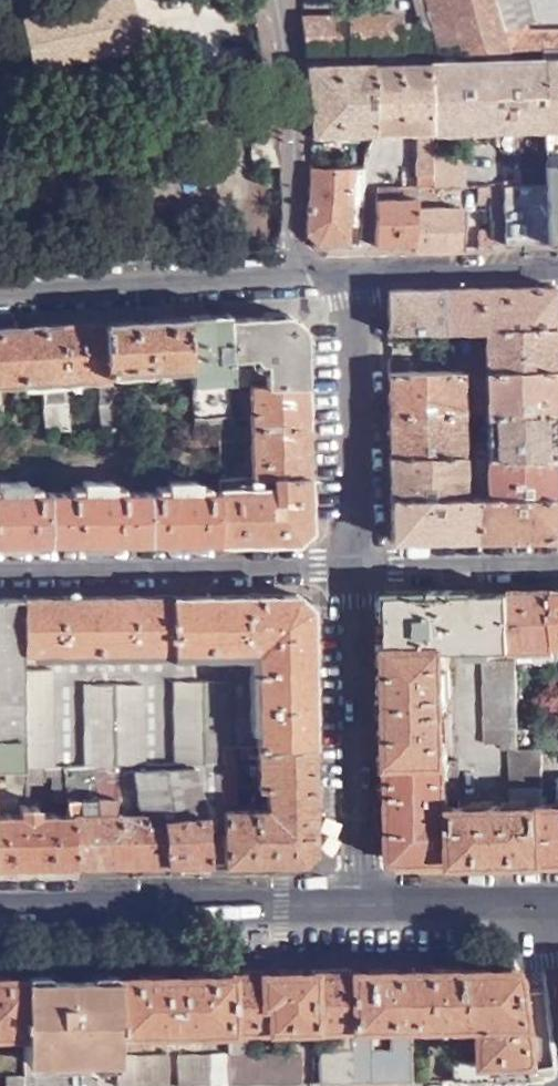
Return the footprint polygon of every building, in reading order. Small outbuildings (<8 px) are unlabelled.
[(422,0),(409,0),(419,25),(420,51),(435,50),(422,0)] [(502,27),(492,0),(422,0),(435,50),(509,49),(502,27)] [(522,0),(492,0),(502,27),(529,23),(522,0)] [(386,51),(420,51),(419,25),(397,25),(396,17),(298,16),(303,52),(386,51)] [(531,32),(529,23),(502,27),(509,49),(543,48),(557,47),(557,33),(531,32)] [(544,129),(543,61),(425,64),(427,184),(430,184),(464,184),(464,151),(457,151),(456,131),(544,129)] [(543,61),(544,129),(545,183),(534,184),(503,183),(504,243),(557,241),(557,61),(543,61)] [(427,184),(425,64),(386,65),(388,133),(409,132),(409,172),(410,184),(427,184)] [(367,133),(367,65),(306,66),(308,123),(308,135),(367,133)] [(388,133),(386,65),(367,65),(367,133),(388,133)] [(251,101),(252,136),(278,135),(270,105),(266,101),(251,101)] [(278,135),(279,134),(273,109),(270,105),(278,135)] [(409,132),(388,133),(389,173),(409,172),(409,132)] [(254,168),(280,167),(278,135),(252,136),(254,168)] [(357,204),(356,166),(308,166),(304,233),(314,245),(346,244),(346,205),(357,204)] [(503,166),(503,183),(534,184),(534,166),(503,166)] [(411,208),(410,196),(392,197),(392,184),(372,185),(373,245),(411,244),(411,208)] [(430,184),(427,184),(410,184),(410,196),(430,196),(430,184)] [(412,250),(460,248),(459,207),(411,208),(411,244),(412,250)] [(441,287),(440,330),(460,330),(482,329),(553,328),(552,285),(441,287)] [(386,288),(386,331),(440,330),(441,287),(386,288)] [(288,313),(227,317),(230,383),(305,383),(305,330),(288,313)] [(227,317),(188,319),(189,365),(191,427),(216,426),(229,426),(233,426),(230,383),(227,317)] [(188,319),(103,323),(104,368),(189,365),(188,319)] [(103,323),(63,325),(65,377),(105,375),(104,368),(103,323)] [(0,328),(0,381),(39,379),(40,429),(63,429),(62,377),(65,377),(63,325),(0,328)] [(554,368),(553,328),(482,329),(483,369),(554,368)] [(483,369),(483,411),(554,410),(554,399),(554,368),(483,369)] [(387,370),(387,412),(459,411),(458,369),(387,370)] [(122,383),(104,383),(106,428),(124,428),(122,383)] [(305,383),(230,383),(233,426),(252,426),(306,425),(305,383)] [(484,453),(555,452),(554,410),(483,411),(484,453)] [(387,412),(388,454),(459,453),(459,411),(387,412)] [(307,474),(306,425),(252,426),(252,475),(307,474)] [(229,426),(216,426),(217,475),(230,475),(229,426)] [(484,495),(555,494),(555,452),(484,453),(484,495)] [(388,454),(389,496),(460,495),(459,453),(388,454)] [(217,488),(218,539),(296,539),(308,526),(307,474),(252,475),(230,475),(217,475),(217,488)] [(50,540),(218,539),(217,488),(194,489),(195,477),(167,477),(167,489),(110,489),(110,478),(82,478),(81,490),(25,490),(25,479),(0,479),(0,540),(50,540)] [(470,495),(471,536),(556,535),(555,494),(484,495),(470,495)] [(460,495),(389,496),(389,537),(471,536),(470,495),(460,495)] [(554,644),(553,589),(509,590),(510,646),(515,647),(541,646),(542,643),(554,644)] [(390,591),(391,646),(443,645),(443,647),(478,646),(510,646),(509,590),(390,591)] [(257,743),(311,742),(310,713),(308,603),(297,593),(22,595),(22,651),(144,649),(256,649),(257,743)] [(22,595),(0,595),(0,763),(11,763),(23,762),(22,667),(22,651),(22,595)] [(391,725),(392,759),(446,758),(443,647),(443,645),(391,646),(391,725)] [(507,741),(507,746),(516,745),(515,647),(510,646),(478,646),(478,659),(482,659),(484,742),(507,741)] [(50,668),(22,667),(23,762),(50,762),(50,668)] [(173,760),(192,759),(222,759),(222,743),(226,743),(225,678),(174,678),(173,760)] [(82,761),(117,761),(141,760),(140,681),(83,681),(82,761)] [(313,847),(311,742),(257,743),(257,785),(265,785),(265,810),(223,810),(223,814),(223,862),(300,862),(313,847)] [(222,759),(223,802),(234,802),(234,743),(226,743),(222,743),(222,759)] [(251,755),(251,743),(239,743),(239,755),(251,755)] [(508,802),(542,801),(542,745),(516,745),(507,746),(509,797),(508,802)] [(406,858),(459,858),(459,801),(447,801),(446,758),(392,759),(392,843),(406,858)] [(223,814),(223,810),(223,802),(222,759),(192,759),(193,762),(206,815),(223,814)] [(71,864),(166,863),(163,816),(140,815),(138,798),(117,798),(117,761),(82,761),(60,762),(63,795),(65,810),(71,864)] [(51,796),(63,795),(60,762),(50,762),(23,762),(11,763),(11,777),(41,777),(42,771),(47,771),(51,796)] [(166,863),(208,862),(206,815),(193,762),(159,768),(163,816),(166,863)] [(554,777),(554,801),(542,801),(543,857),(557,856),(557,777),(554,777)] [(494,858),(543,857),(542,801),(508,802),(509,797),(486,797),(486,801),(459,801),(459,858),(494,858)] [(71,864),(65,810),(50,809),(49,814),(35,814),(35,800),(15,800),(15,813),(0,813),(0,809),(0,864),(71,864)] [(408,969),(409,1021),(473,1021),(473,1058),(448,1058),(448,1078),(526,1077),(513,976),(503,967),(408,969)] [(350,970),(350,1023),(409,1021),(408,969),(350,970)] [(307,971),(308,1024),(350,1023),(350,970),(307,971)] [(226,1025),(308,1024),(307,971),(256,971),(225,972),(226,1025)] [(174,1083),(227,1082),(226,1037),(226,1025),(225,972),(163,974),(115,974),(115,1027),(173,1026),(174,1083)] [(115,1052),(115,1027),(115,974),(84,975),(84,978),(61,978),(62,975),(22,975),(23,1029),(23,1056),(115,1056),(115,1052)] [(22,975),(0,975),(0,1029),(23,1029),(22,975)] [(350,1036),(350,1080),(409,1079),(409,1034),(388,1035),(388,1042),(368,1041),(368,1035),(350,1036)] [(317,1048),(317,1081),(350,1080),(350,1036),(339,1035),(339,1048),(317,1048)] [(270,1081),(298,1081),(298,1047),(239,1048),(240,1037),(226,1037),(227,1082),(270,1081)] [(149,1084),(165,1083),(165,1052),(115,1052),(115,1056),(115,1084),(149,1084)]
